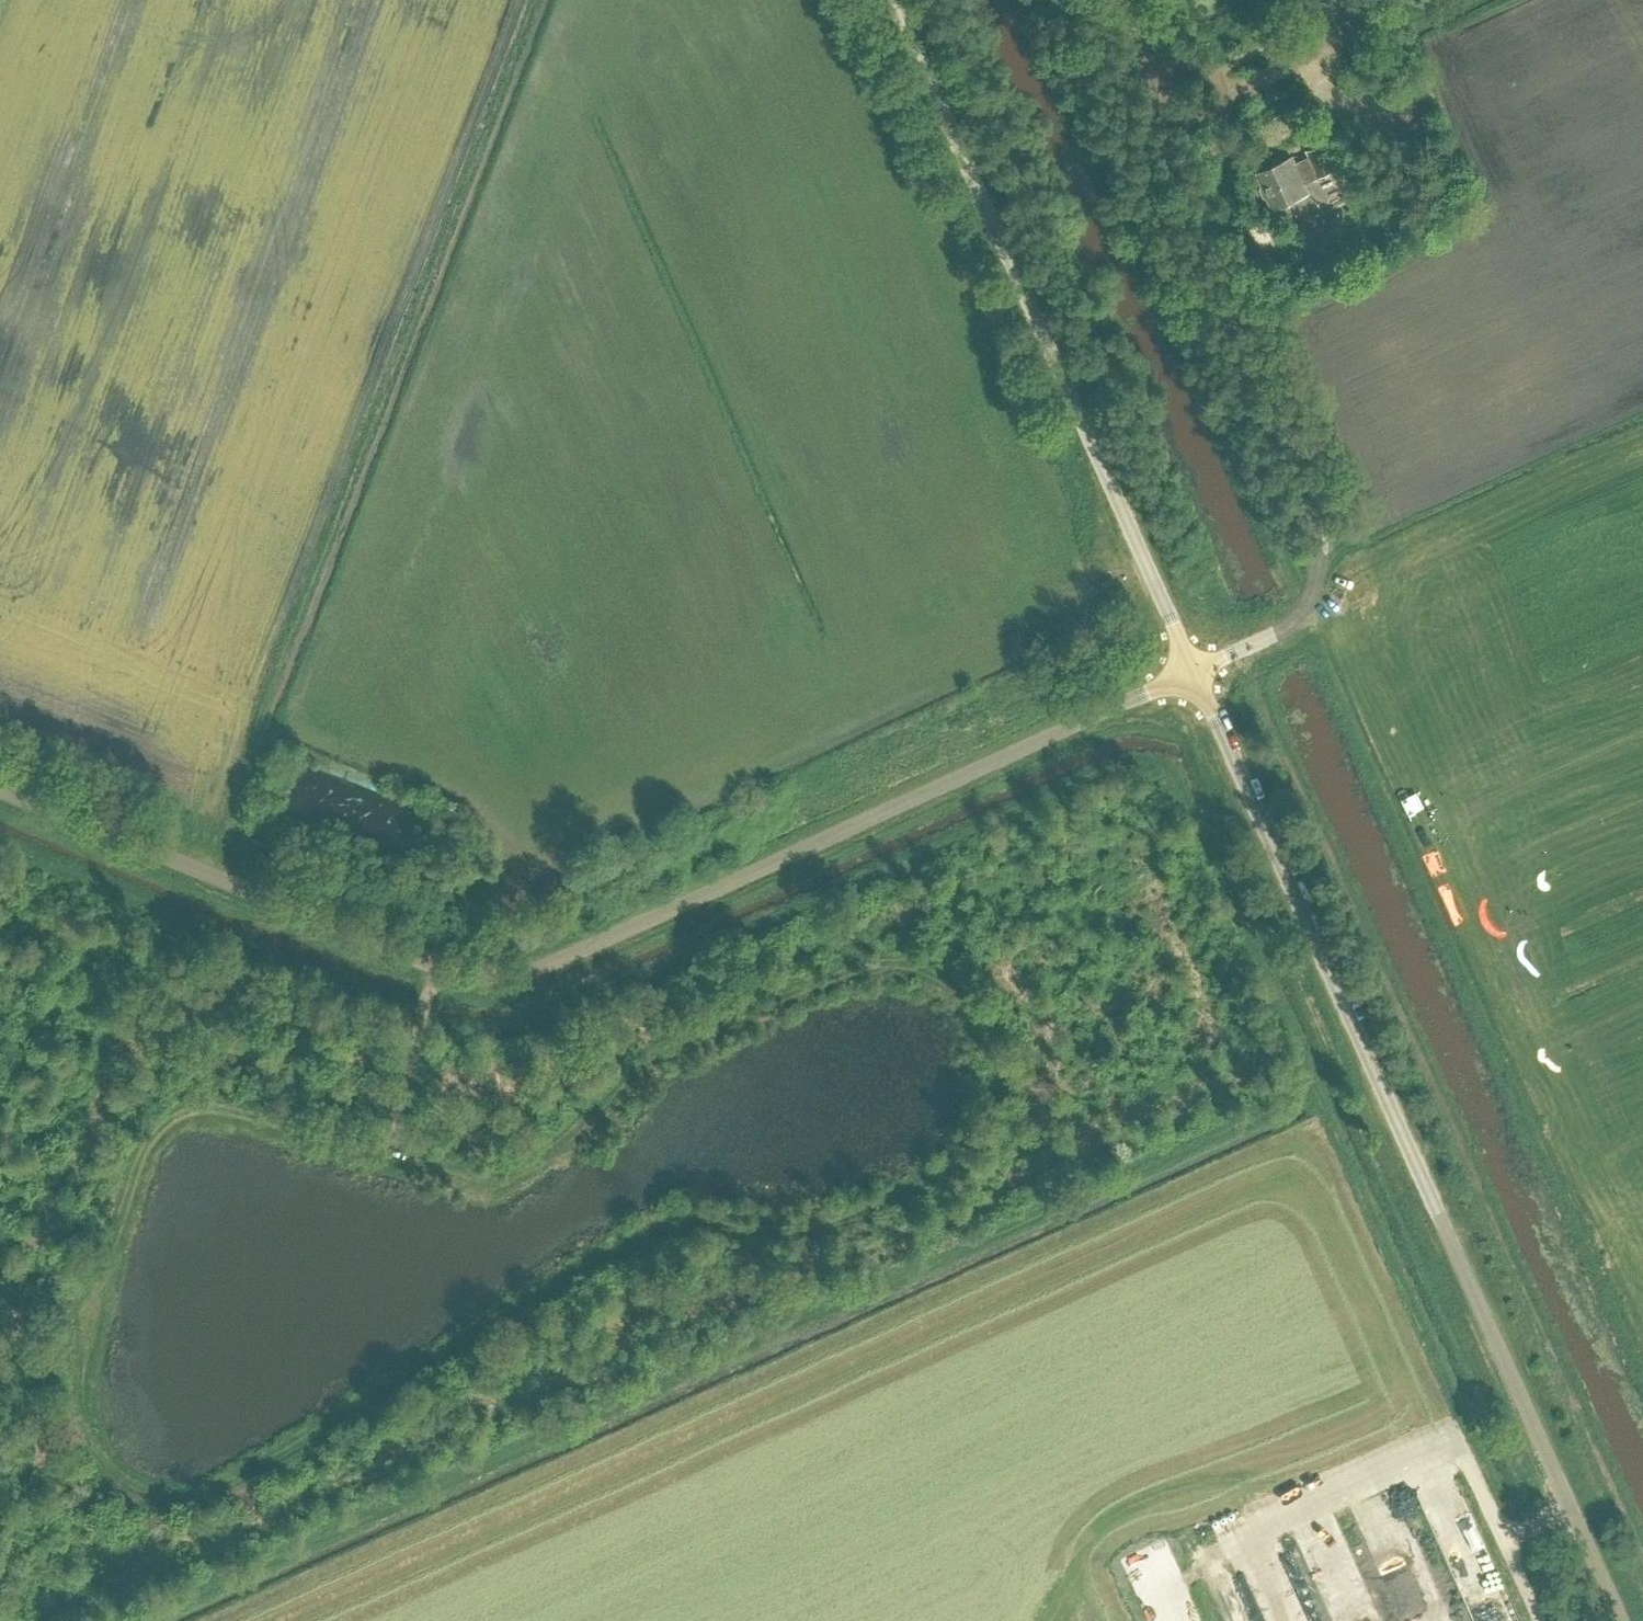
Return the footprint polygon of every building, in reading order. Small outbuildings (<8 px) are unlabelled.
[(1267,200),(1272,211),(1307,196),(1303,188),(1333,175),(1321,148),(1306,155),(1308,160),(1294,166),(1292,161),(1257,176),(1264,192),(1260,194),(1263,201),(1267,200)] [(1354,1562),(1307,1578),(1313,1595),(1359,1578),(1354,1562)] [(1494,1610),(1481,1579),(1413,1606),(1419,1620),(1466,1620),(1494,1610)] [(1223,1608),(1182,1620),(1227,1620),(1223,1608)]
